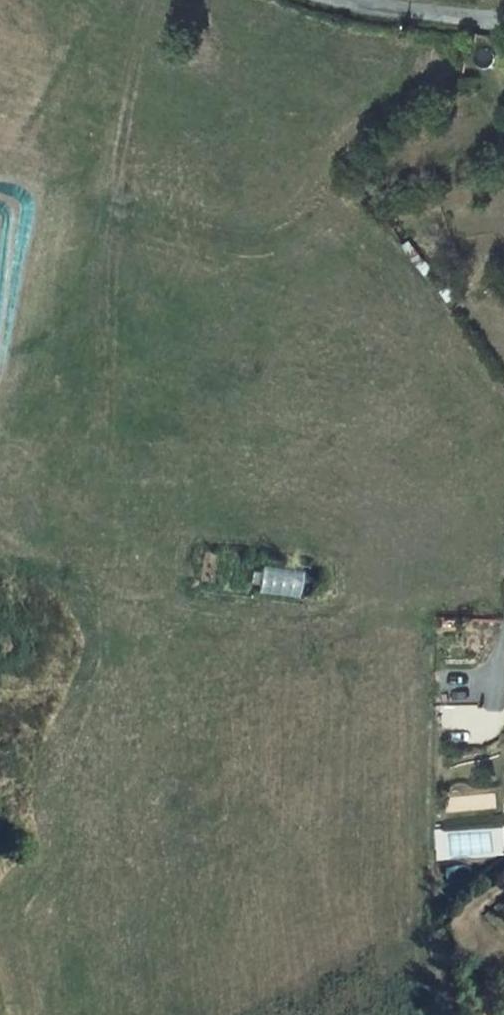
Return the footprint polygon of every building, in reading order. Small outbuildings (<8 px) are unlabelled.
[(266,584),(299,581),(298,569),(266,571),(266,584)] [(494,854),(493,830),(452,832),(453,856),(494,854)]
